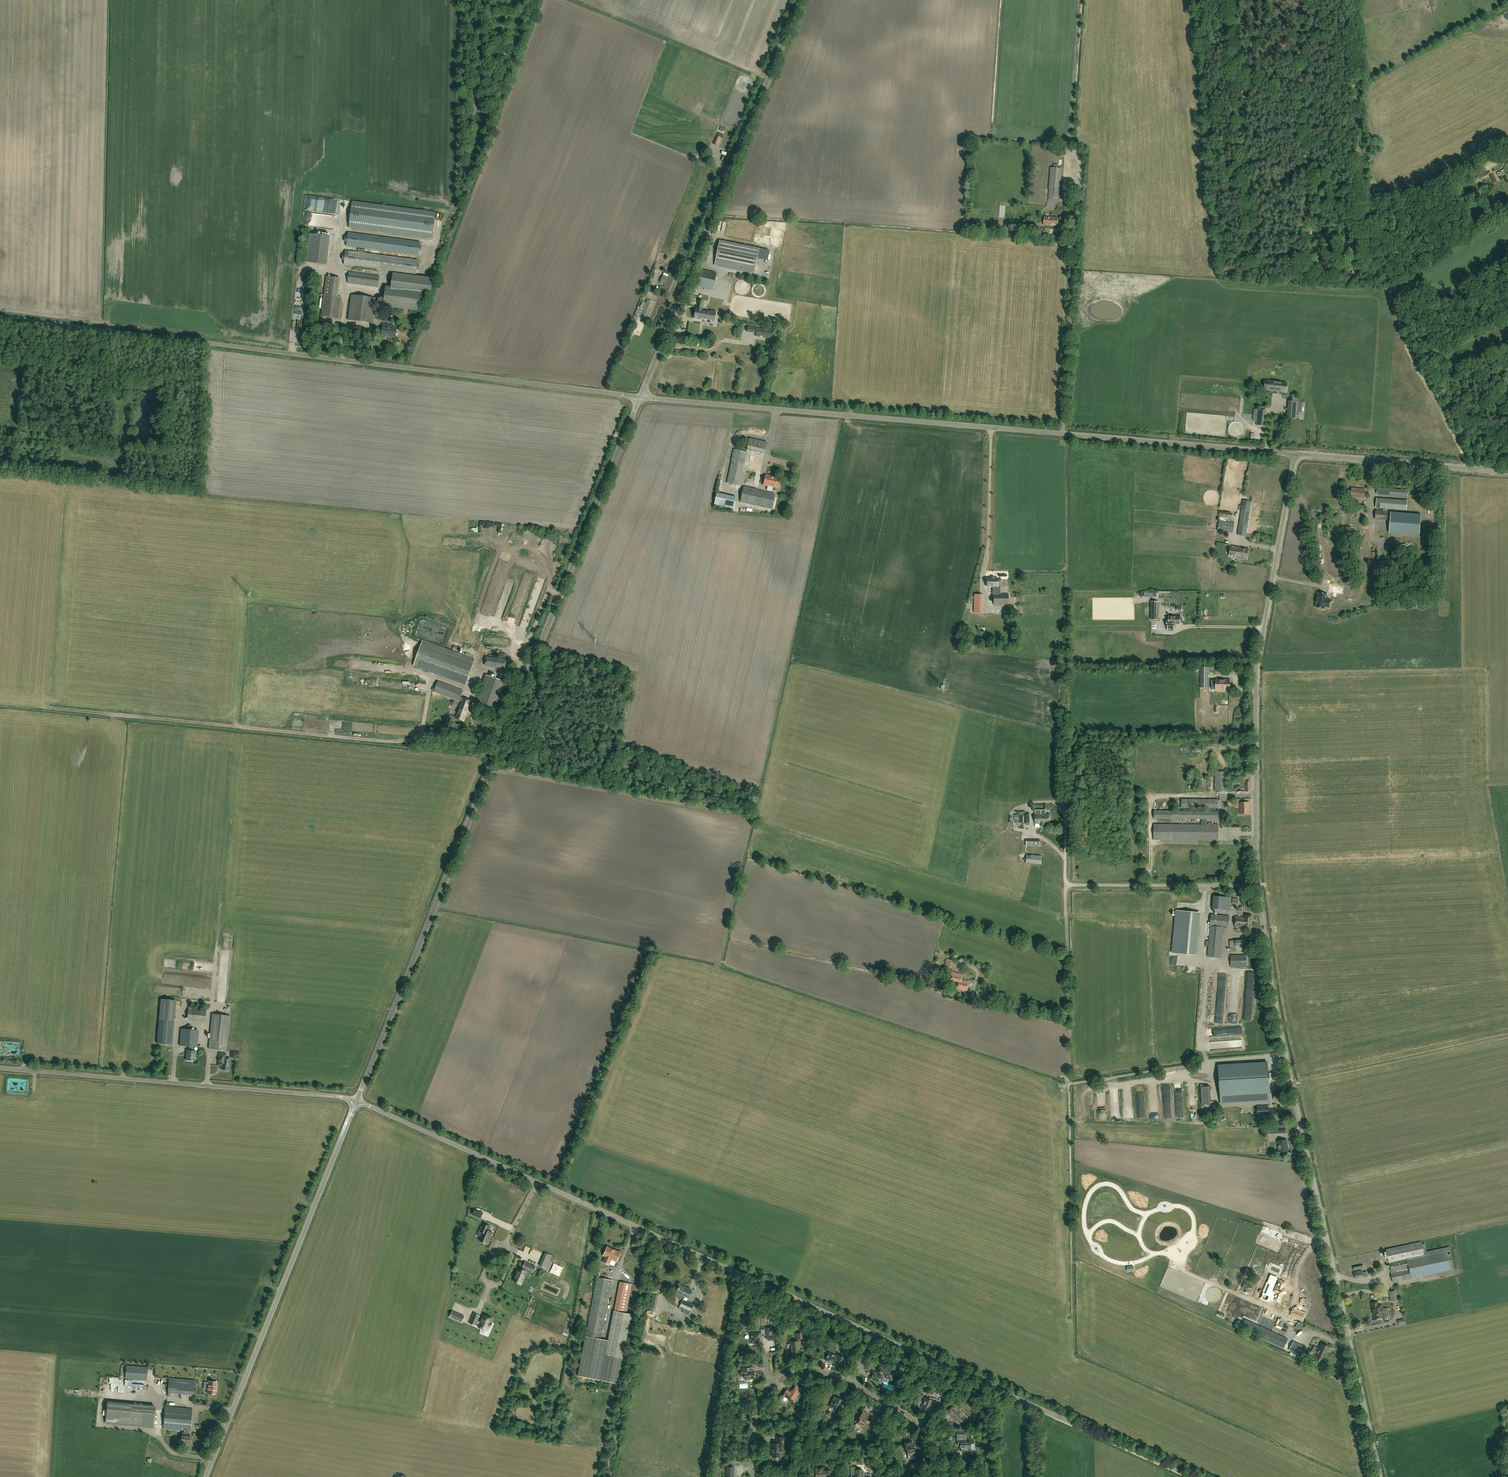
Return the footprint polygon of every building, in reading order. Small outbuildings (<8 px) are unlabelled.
[(723,139),(722,138),(723,135),(718,133),(717,136),(713,144),(719,147),(723,139)] [(1060,198),(1062,168),(1051,167),(1048,197),(1060,198)] [(436,212),(352,201),(349,228),(432,239),(436,212)] [(1057,226),(1058,218),(1052,218),(1052,217),(1044,217),(1044,225),(1051,226),(1051,225),(1057,226)] [(420,242),(348,233),(348,237),(345,237),(345,242),(347,242),(347,246),(419,255),(419,251),(421,252),(422,247),(420,246),(420,242)] [(306,262),(326,265),(330,236),(310,234),(306,262)] [(754,273),(759,248),(750,246),(719,240),(714,265),(745,271),(754,273)] [(345,255),(343,255),(342,260),(345,260),(344,264),(416,274),(417,270),(419,270),(419,265),(417,265),(418,260),(346,251),(345,255)] [(702,270),(698,286),(713,290),(716,273),(702,270)] [(377,287),(379,276),(349,272),(348,283),(377,287)] [(431,293),(433,278),(393,273),(391,287),(385,286),(383,307),(419,311),(421,292),(402,290),(403,289),(431,293)] [(672,297),(679,278),(669,273),(663,287),(660,286),(658,291),(672,297)] [(341,297),(338,297),(340,278),(327,277),(321,316),(338,318),(341,297)] [(373,323),(376,298),(351,295),(348,320),(373,323)] [(647,320),(654,302),(647,300),(646,303),(643,301),(640,309),(637,308),(635,315),(637,316),(647,320)] [(696,308),(694,318),(701,320),(701,319),(715,321),(716,311),(710,310),(710,312),(702,311),(704,302),(698,300),(696,309),(696,308)] [(395,338),(396,329),(392,328),(392,326),(383,325),(381,336),(395,338)] [(756,333),(756,336),(760,336),(760,335),(764,336),(764,337),(769,338),(772,338),(773,334),(773,331),(757,328),(756,333)] [(1283,383),(1263,380),(1262,389),(1282,392),(1283,383)] [(1265,426),(1267,410),(1258,409),(1256,425),(1265,426)] [(764,454),(767,442),(749,438),(747,450),(752,451),(751,453),(755,454),(755,452),(764,454)] [(744,463),(747,452),(734,449),(731,460),(732,461),(727,483),(739,485),(744,463)] [(763,485),(768,486),(767,490),(772,491),(773,487),(773,486),(779,488),(781,478),(775,477),(766,475),(763,485)] [(740,502),(768,508),(771,509),(775,494),(757,490),(758,489),(744,486),(740,502)] [(1408,496),(1408,490),(1377,488),(1377,494),(1408,496)] [(1364,498),(1365,490),(1352,489),(1351,497),(1364,498)] [(714,504),(734,509),(736,497),(717,493),(714,504)] [(1406,510),(1407,501),(1377,498),(1376,508),(1406,510)] [(1246,536),(1251,502),(1243,500),(1237,535),(1246,536)] [(1387,520),(1388,512),(1376,511),(1375,520),(1387,520)] [(1421,514),(1390,512),(1389,533),(1420,535),(1421,514)] [(1340,517),(1324,514),(1321,525),(1339,527),(1340,517)] [(1233,529),(1234,523),(1224,521),(1223,527),(1228,528),(1227,532),(1232,533),(1233,529)] [(1247,559),(1249,549),(1231,546),(1229,556),(1247,559)] [(1380,568),(1397,566),(1395,556),(1388,557),(1388,560),(1379,561),(1380,568)] [(998,586),(998,578),(987,578),(987,579),(986,579),(986,582),(986,583),(987,583),(987,586),(993,586),(993,594),(994,594),(993,604),(1008,605),(1009,594),(997,594),(997,586),(998,586)] [(1325,593),(1321,592),(1321,593),(1318,593),(1316,607),(1318,608),(1318,609),(1322,609),(1322,608),(1325,609),(1325,607),(1329,608),(1331,600),(1326,599),(1327,594),(1325,594),(1325,593)] [(982,612),(982,594),(974,594),(974,612),(982,612)] [(1174,630),(1174,626),(1173,626),(1173,624),(1174,624),(1180,624),(1180,623),(1181,623),(1182,622),(1182,618),(1181,617),(1180,617),(1180,616),(1169,616),(1169,620),(1167,620),(1167,626),(1168,626),(1168,630),(1174,630)] [(466,684),(475,660),(434,645),(423,641),(414,665),(425,669),(466,684)] [(505,669),(506,660),(486,657),(485,666),(505,669)] [(1209,676),(1209,667),(1201,667),(1200,688),(1209,688),(1209,679),(1208,679),(1208,676),(1209,676)] [(497,712),(507,682),(486,675),(475,704),(497,712)] [(1216,679),(1216,690),(1230,690),(1230,680),(1216,679)] [(467,710),(471,701),(460,697),(463,690),(438,681),(434,691),(461,702),(459,707),(467,710)] [(463,721),(467,710),(459,707),(455,718),(463,721)] [(1231,788),(1228,787),(1228,772),(1215,772),(1215,791),(1245,791),(1245,781),(1231,781),(1231,788)] [(1178,799),(1178,811),(1154,811),(1154,818),(1201,819),(1201,825),(1183,825),(1170,824),(1154,824),(1154,840),(1218,840),(1218,825),(1211,825),(1211,822),(1207,822),(1207,821),(1207,819),(1218,819),(1218,799),(1178,799)] [(1240,814),(1250,813),(1250,802),(1239,803),(1240,814)] [(1046,814),(1046,810),(1041,810),(1041,814),(1035,814),(1035,824),(1040,824),(1040,825),(1046,825),(1046,824),(1049,824),(1049,814),(1046,814)] [(1030,823),(1030,814),(1024,814),(1024,815),(1019,814),(1019,815),(1015,815),(1015,821),(1018,821),(1018,819),(1019,819),(1019,823),(1024,823),(1030,823)] [(1042,864),(1042,856),(1027,855),(1027,863),(1042,864)] [(1230,910),(1231,898),(1214,896),(1213,908),(1230,910)] [(1193,955),(1197,912),(1177,911),(1173,953),(1193,955)] [(1229,927),(1230,916),(1211,915),(1210,925),(1208,956),(1221,957),(1223,932),(1227,933),(1227,928),(1223,927),(1223,926),(1229,927)] [(1251,929),(1252,915),(1246,915),(1246,917),(1236,917),(1235,926),(1245,927),(1245,928),(1251,929)] [(1246,952),(1246,940),(1235,940),(1230,940),(1230,952),(1236,952),(1246,952)] [(1231,967),(1247,967),(1246,955),(1231,956),(1231,967)] [(969,982),(961,980),(962,975),(952,972),(949,981),(952,982),(953,981),(958,982),(956,989),(966,992),(969,982)] [(157,1043),(172,1045),(176,1000),(161,999),(157,1043)] [(205,1021),(206,1011),(192,1009),(193,1006),(188,1006),(188,1009),(187,1019),(205,1021)] [(227,1050),(230,1015),(212,1013),(209,1048),(227,1050)] [(197,1047),(199,1030),(181,1029),(179,1045),(189,1046),(189,1050),(187,1050),(186,1060),(194,1061),(195,1051),(193,1051),(193,1047),(197,1047)] [(220,1053),(219,1062),(218,1066),(222,1066),(222,1070),(225,1070),(225,1071),(227,1071),(228,1070),(229,1070),(230,1062),(230,1058),(226,1058),(227,1054),(225,1054),(220,1053)] [(1270,1100),(1268,1063),(1218,1066),(1221,1103),(1270,1100)] [(1274,1100),(1278,1099),(1278,1098),(1284,1097),(1283,1091),(1273,1092),(1274,1100)] [(1269,1109),(1268,1106),(1257,1106),(1257,1114),(1262,1113),(1263,1120),(1277,1119),(1277,1109),(1269,1109)] [(1279,1153),(1288,1152),(1287,1140),(1278,1141),(1279,1153)] [(483,1213),(475,1209),(473,1215),(481,1218),(483,1213)] [(490,1226),(484,1224),(483,1227),(481,1226),(479,1231),(483,1232),(479,1240),(487,1244),(492,1232),(488,1231),(490,1226)] [(1454,1270),(1449,1247),(1424,1252),(1422,1242),(1386,1249),(1393,1282),(1418,1277),(1454,1270)] [(617,1261),(621,1252),(607,1247),(603,1256),(604,1256),(604,1255),(606,1256),(603,1262),(609,1264),(611,1259),(617,1261),(616,1261),(617,1261)] [(546,1269),(549,1260),(551,1256),(545,1253),(543,1258),(542,1260),(540,1266),(544,1268),(546,1269)] [(530,1263),(525,1261),(522,1268),(523,1268),(522,1269),(519,1267),(512,1281),(521,1285),(525,1276),(528,1270),(531,1272),(533,1273),(536,1266),(530,1264),(530,1263)] [(612,1280),(597,1277),(586,1335),(601,1338),(612,1280)] [(1277,1286),(1272,1283),(1269,1290),(1274,1292),(1276,1293),(1274,1300),(1279,1302),(1281,1295),(1282,1295),(1285,1289),(1283,1288),(1285,1283),(1280,1280),(1277,1286)] [(626,1313),(632,1284),(620,1281),(614,1311),(605,1355),(623,1359),(632,1314),(626,1313)] [(692,1290),(680,1285),(679,1288),(678,1288),(676,1292),(685,1296),(680,1307),(690,1312),(694,1304),(687,1301),(688,1297),(690,1293),(691,1293),(692,1290)] [(1391,1301),(1397,1300),(1395,1290),(1389,1292),(1391,1301)] [(655,1312),(656,1305),(658,1295),(653,1294),(650,1307),(649,1311),(655,1312)] [(1379,1306),(1378,1302),(1372,1303),(1375,1319),(1385,1317),(1382,1305),(1379,1306)] [(1302,1318),(1303,1314),(1294,1310),(1293,1313),(1296,1315),(1296,1316),(1302,1318)] [(489,1328),(490,1328),(492,1323),(491,1323),(493,1319),(483,1315),(480,1321),(478,1320),(477,1321),(472,1319),(471,1318),(469,1323),(475,1325),(476,1323),(479,1324),(478,1327),(482,1328),(483,1325),(489,1328)] [(1287,1349),(1291,1340),(1253,1323),(1248,1321),(1244,1330),(1287,1349)] [(750,1345),(755,1344),(755,1343),(761,1343),(760,1337),(762,1337),(761,1332),(759,1332),(759,1334),(751,1334),(751,1339),(750,1339),(750,1345)] [(792,1353),(800,1352),(799,1346),(800,1346),(800,1339),(803,1339),(803,1333),(797,1333),(797,1341),(791,1342),(792,1353)] [(608,1340),(600,1339),(586,1336),(583,1349),(578,1376),(618,1384),(622,1368),(623,1359),(614,1357),(605,1355),(608,1340)] [(1303,1357),(1307,1348),(1294,1342),(1289,1351),(1303,1357)] [(1323,1363),(1330,1347),(1321,1343),(1319,1348),(1314,1346),(1312,1352),(1316,1354),(1314,1359),(1323,1363)] [(846,1358),(848,1355),(842,1352),(841,1355),(837,1354),(836,1357),(828,1354),(825,1360),(833,1364),(834,1362),(843,1366),(846,1358)] [(146,1380),(147,1367),(126,1365),(125,1378),(146,1380)] [(892,1379),(894,1373),(880,1367),(876,1375),(872,1373),(870,1378),(881,1383),(884,1376),(892,1379)] [(747,1371),(747,1368),(740,1368),(741,1376),(744,1376),(745,1379),(747,1381),(748,1379),(755,1379),(754,1371),(747,1371)] [(169,1379),(168,1392),(193,1394),(194,1381),(169,1379)] [(799,1392),(801,1388),(796,1386),(792,1393),(787,1390),(784,1395),(790,1398),(789,1399),(794,1402),(799,1392)] [(214,1400),(215,1389),(208,1388),(207,1399),(214,1400)] [(839,1416),(843,1409),(845,1404),(841,1402),(843,1400),(835,1396),(830,1406),(838,1410),(835,1415),(839,1416)] [(933,1399),(931,1397),(930,1398),(929,1399),(926,1398),(921,1407),(929,1411),(931,1406),(937,1409),(940,1401),(934,1398),(933,1399)] [(960,1413),(958,1410),(953,1404),(955,1402),(953,1400),(946,1407),(953,1414),(951,1416),(954,1419),(955,1419),(960,1423),(966,1417),(961,1413),(960,1413)] [(190,1431),(192,1408),(165,1406),(163,1429),(184,1430),(184,1432),(182,1432),(181,1443),(191,1444),(191,1436),(187,1436),(188,1431),(190,1431)] [(107,1407),(106,1423),(153,1427),(155,1412),(107,1407)] [(869,1423),(870,1421),(867,1419),(869,1415),(863,1411),(859,1418),(860,1419),(858,1423),(864,1427),(867,1422),(869,1423)] [(971,1443),(966,1443),(966,1432),(957,1432),(957,1440),(958,1440),(958,1446),(961,1446),(961,1452),(967,1452),(967,1450),(971,1450),(974,1450),(974,1443),(971,1443)] [(784,1451),(784,1437),(777,1437),(777,1443),(771,1443),(772,1448),(772,1456),(780,1456),(780,1451),(784,1451)] [(913,1446),(912,1441),(905,1442),(905,1450),(907,1449),(908,1459),(916,1459),(915,1446),(913,1446)] [(833,1470),(827,1471),(826,1469),(824,1467),(823,1468),(823,1467),(815,1468),(816,1476),(834,1476),(833,1470)] [(863,1471),(858,1467),(850,1467),(851,1474),(856,1474),(856,1476),(871,1476),(870,1474),(866,1474),(866,1475),(863,1475),(863,1471)]
